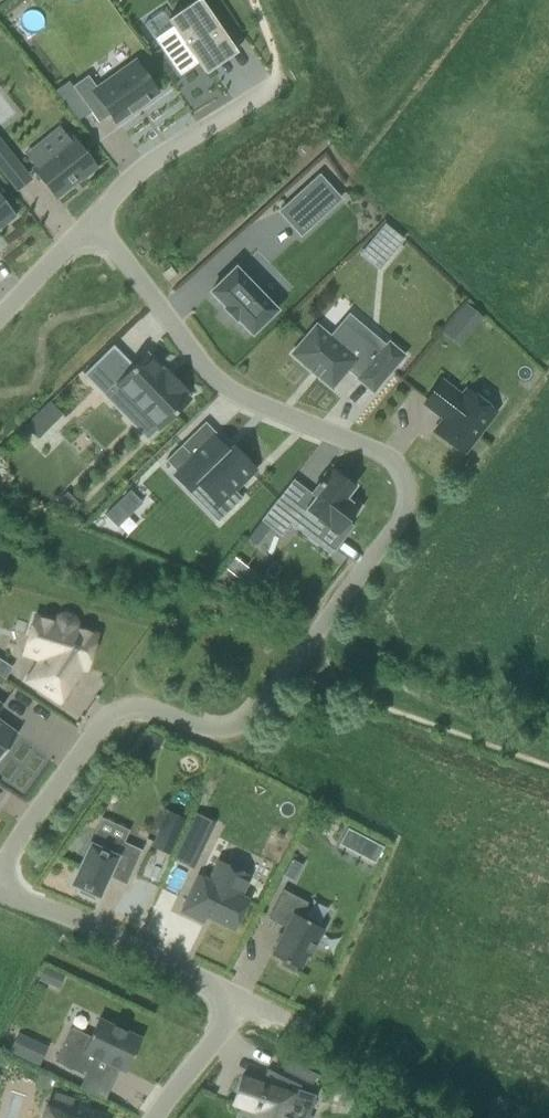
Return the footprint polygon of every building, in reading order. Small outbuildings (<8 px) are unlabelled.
[(199,64),(206,75),(238,53),(230,42),(201,0),(197,0),(168,20),(173,27),(155,40),(180,76),(199,64)] [(88,76),(73,87),(98,122),(109,114),(116,124),(159,93),(136,61),(97,88),(88,76)] [(56,200),(81,180),(81,181),(98,168),(73,136),(31,169),(56,200)] [(16,158),(0,139),(0,171),(16,158)] [(301,236),(340,200),(320,177),(280,213),(301,236)] [(15,217),(0,197),(0,229),(15,217)] [(385,226),(374,240),(391,254),(402,240),(385,226)] [(234,323),(235,321),(250,336),(274,313),(233,270),(209,294),(224,309),(222,311),(234,323)] [(460,312),(476,326),(483,318),(466,304),(460,312)] [(317,324),(292,354),(314,371),(312,373),(312,374),(314,372),(318,375),(316,377),(317,377),(318,375),(333,387),(351,366),(362,374),(359,378),(374,391),(405,354),(389,341),(381,351),(345,321),(332,337),(317,324)] [(131,424),(146,439),(158,427),(158,428),(188,399),(185,395),(187,394),(162,367),(160,369),(145,354),(133,366),(112,345),(82,374),(104,397),(116,385),(143,412),(131,424)] [(432,433),(464,456),(497,411),(465,388),(461,394),(441,379),(421,406),(441,421),(432,433)] [(40,412),(53,425),(64,415),(50,402),(40,412)] [(176,444),(162,457),(173,468),(171,471),(189,490),(196,483),(221,508),(220,509),(222,511),(237,497),(229,488),(248,470),(226,448),(222,452),(206,436),(187,455),(176,444)] [(321,542),(334,552),(351,529),(346,525),(358,510),(344,499),(353,488),(354,484),(353,480),(350,477),(346,477),(342,480),(330,470),(300,510),(328,532),(321,542)] [(276,502),(259,523),(280,539),(296,518),(276,502)] [(105,515),(117,528),(130,515),(117,503),(105,515)] [(235,558),(226,570),(248,586),(256,574),(235,558)] [(36,618),(30,637),(25,653),(25,654),(26,655),(42,660),(28,681),(60,702),(75,679),(75,680),(76,678),(82,668),(85,669),(95,636),(75,630),(76,628),(75,622),(74,620),(70,617),(67,616),(62,617),(60,618),(56,622),(56,624),(36,618)] [(0,660),(0,678),(4,680),(12,668),(0,660)] [(19,733),(17,732),(16,733),(0,722),(0,759),(19,733)] [(155,748),(159,747),(163,739),(149,733),(145,743),(155,748)] [(168,811),(159,830),(151,846),(170,855),(186,819),(168,811)] [(195,814),(173,859),(193,869),(215,823),(195,814)] [(384,847),(346,828),(338,844),(375,864),(384,847)] [(112,867),(130,875),(141,851),(97,831),(72,885),(81,889),(79,893),(94,899),(96,896),(99,897),(112,867)] [(303,866),(292,860),(284,875),(295,881),(303,866)] [(203,921),(206,915),(234,929),(247,901),(239,897),(249,877),(219,863),(209,882),(199,878),(183,912),(203,921)] [(309,957),(323,929),(300,917),(307,903),(284,891),(269,919),(286,928),(272,955),(283,961),(281,965),(293,972),(296,967),(299,969),(306,956),(309,957)] [(71,1028),(55,1062),(87,1077),(96,1058),(126,1072),(141,1040),(126,1033),(128,1029),(127,1024),(119,1021),(114,1022),(113,1026),(99,1020),(91,1037),(71,1028)] [(48,1047),(18,1033),(9,1052),(39,1066),(48,1047)] [(284,1071),(304,1081),(309,1071),(289,1061),(288,1062),(284,1071)] [(48,1079),(40,1076),(37,1085),(45,1088),(48,1079)] [(239,1077),(230,1103),(255,1111),(253,1117),(306,1117),(314,1095),(290,1087),(292,1084),(277,1077),(272,1088),(239,1077)] [(107,1116),(74,1105),(75,1101),(55,1095),(53,1098),(50,1097),(43,1117),(107,1117),(107,1116)]
